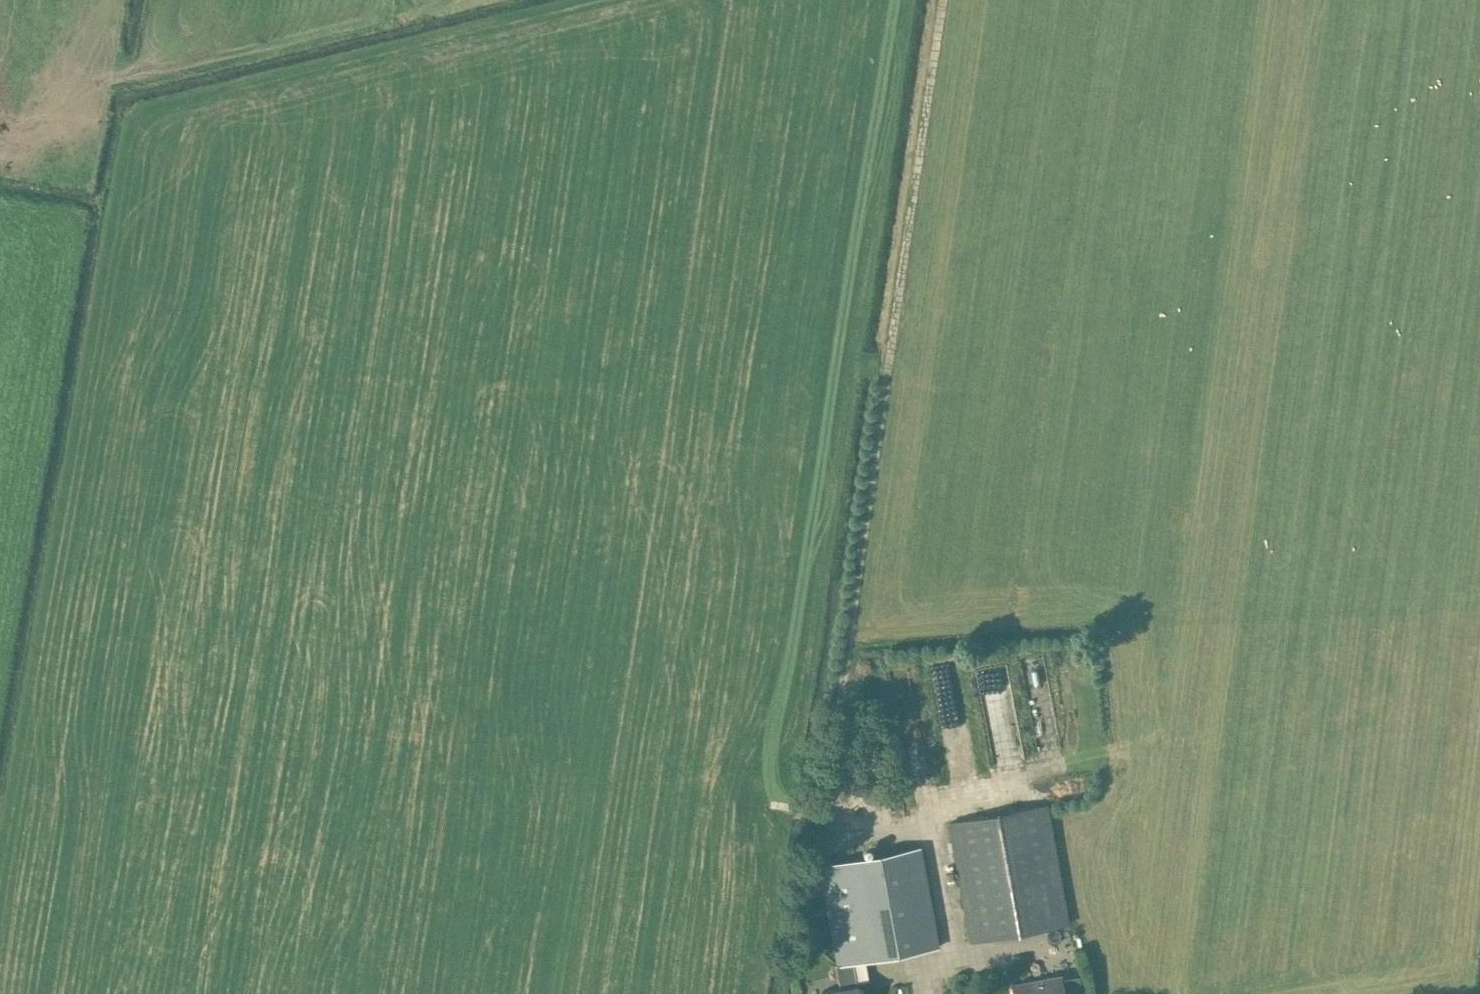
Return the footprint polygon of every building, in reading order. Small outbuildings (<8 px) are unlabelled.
[(1006,661),(977,667),(997,763),(1027,757),(1006,661)] [(1048,804),(947,822),(970,942),(1070,925),(1048,804)] [(852,962),(940,947),(921,846),(817,864),(840,988),(821,991),(822,993),(859,993),(857,984),(852,962)] [(1062,978),(1061,974),(1012,984),(1014,993),(1082,993),(1079,975),(1062,978)]
